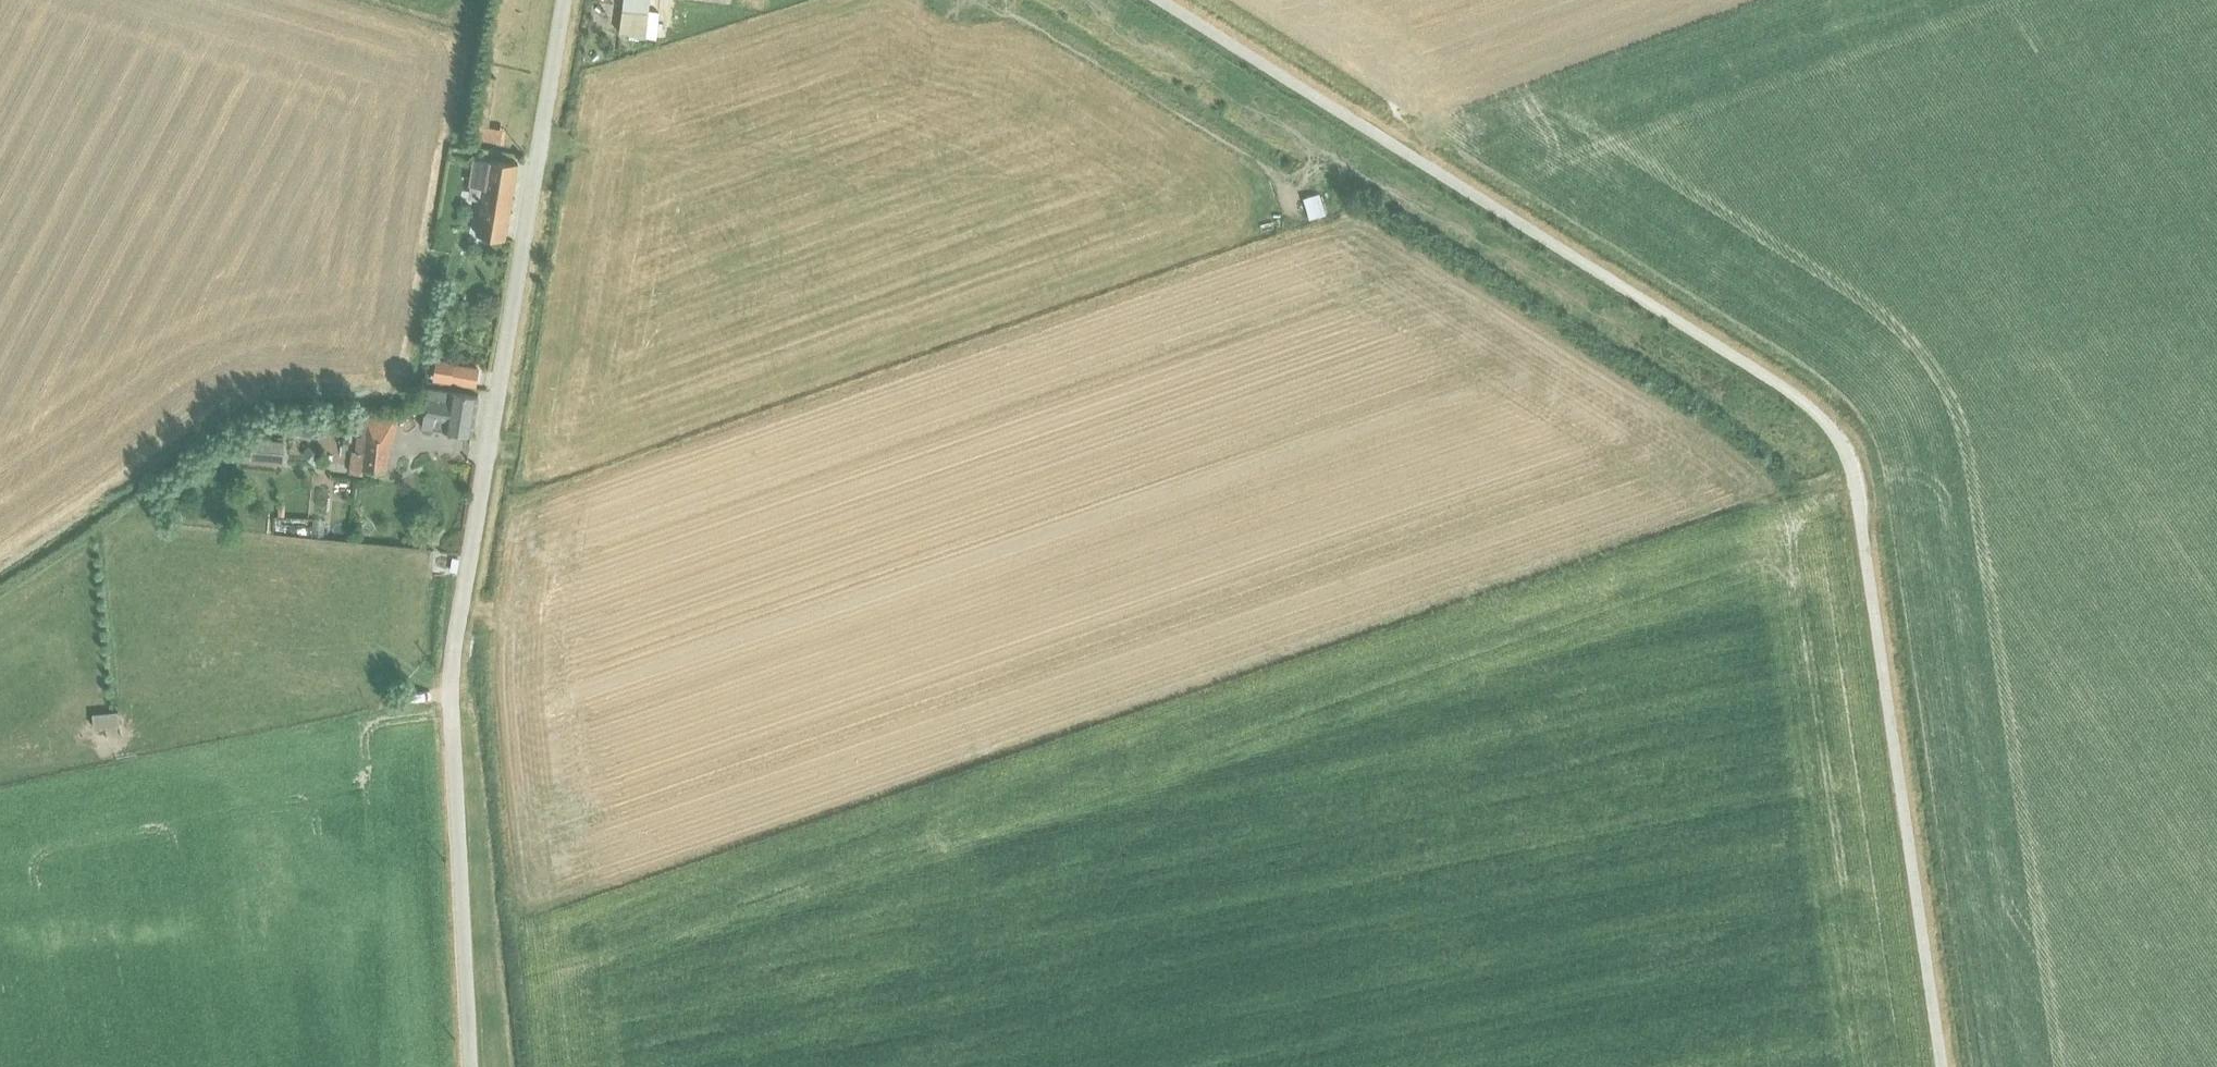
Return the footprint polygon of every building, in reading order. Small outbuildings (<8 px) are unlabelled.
[(625,27),(651,28),(653,0),(626,0),(625,27)] [(473,235),(504,242),(520,169),(472,159),(465,188),(482,192),(473,235)] [(1307,187),(1311,211),(1332,207),(1328,184),(1307,187)] [(448,392),(425,390),(423,411),(448,414),(445,434),(468,437),(475,373),(451,371),(448,392)] [(255,433),(255,459),(290,459),(290,434),(255,433)] [(390,436),(359,435),(357,470),(388,472),(390,436)] [(122,704),(96,707),(97,722),(124,719),(122,704)]
